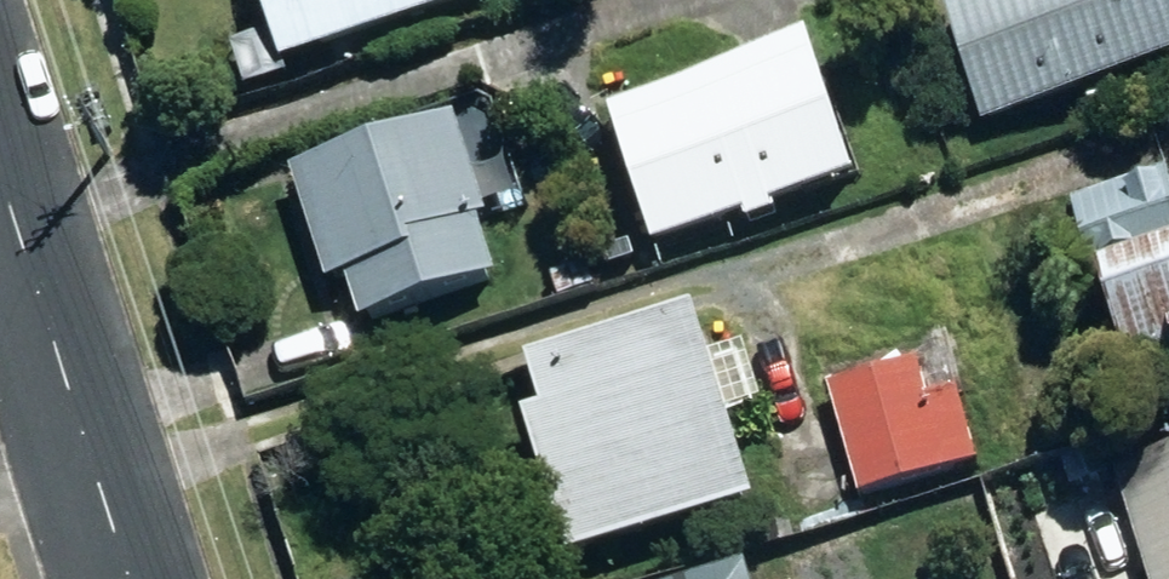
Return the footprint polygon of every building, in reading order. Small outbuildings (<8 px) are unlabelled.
[(303,66),(512,0),(282,0),(303,66)] [(1004,127),(1168,77),(1168,0),(1006,0),(970,11),(1004,127)] [(633,117),(674,250),(875,187),(833,54),(633,117)] [(364,282),(378,324),(513,282),(495,224),(503,222),(473,127),(310,178),(345,288),(364,282)] [(1160,384),(1168,381),(1168,174),(1081,200),(1108,291),(1130,285),(1160,384)] [(547,422),(589,564),(773,508),(749,421),(785,411),(769,356),(728,367),(713,317),(548,364),(565,417),(547,422)] [(846,393),(876,501),(961,477),(933,369),(846,393)] [(1166,578),(1168,578),(1168,475),(1136,486),(1166,578)] [(869,543),(794,564),(798,578),(879,578),(869,543)] [(442,569),(412,578),(445,578),(442,569)]
